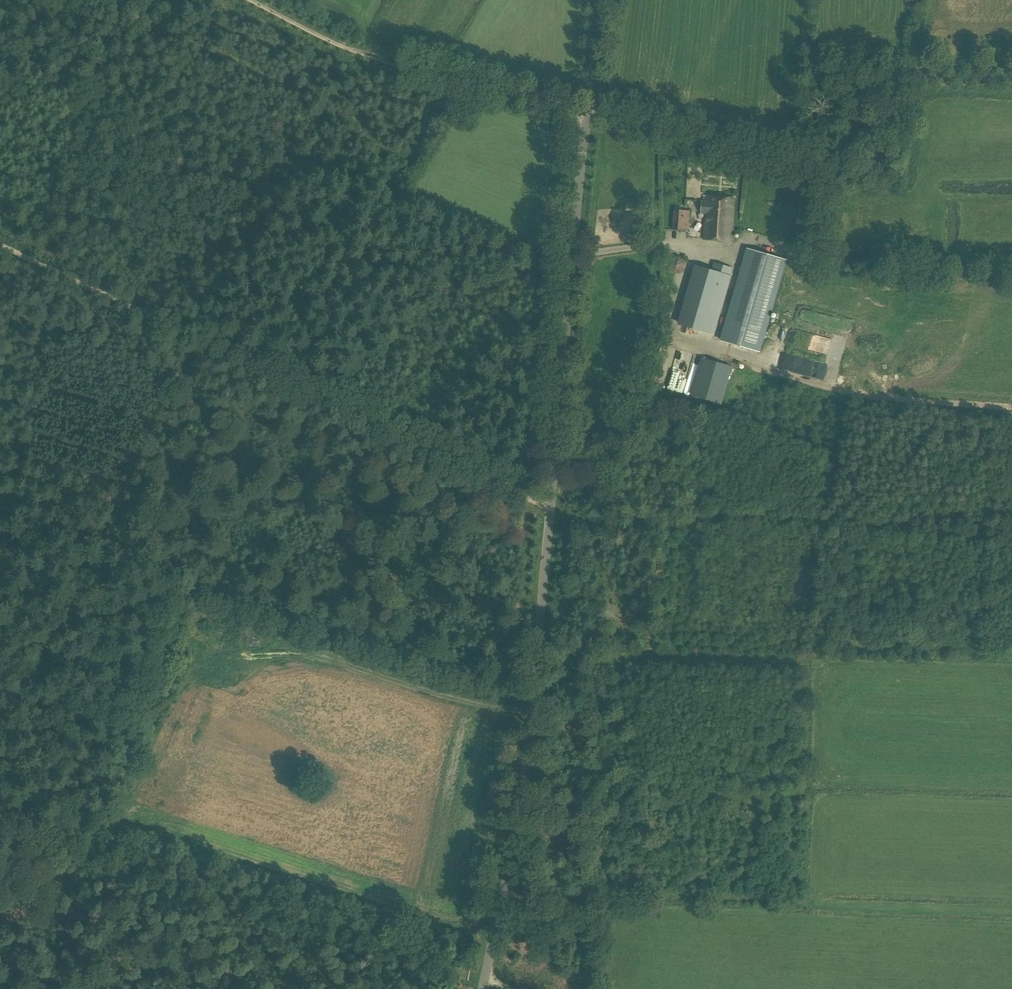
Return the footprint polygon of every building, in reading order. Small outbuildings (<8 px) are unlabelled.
[(731,243),(734,198),(707,196),(703,195),(702,202),(701,202),(701,212),(706,213),(703,240),(731,243)] [(692,211),(674,210),(673,229),(689,231),(692,211)] [(749,249),(722,341),(759,351),(785,260),(749,249)] [(714,335),(733,268),(714,263),(712,271),(699,267),(682,325),(714,335)]
